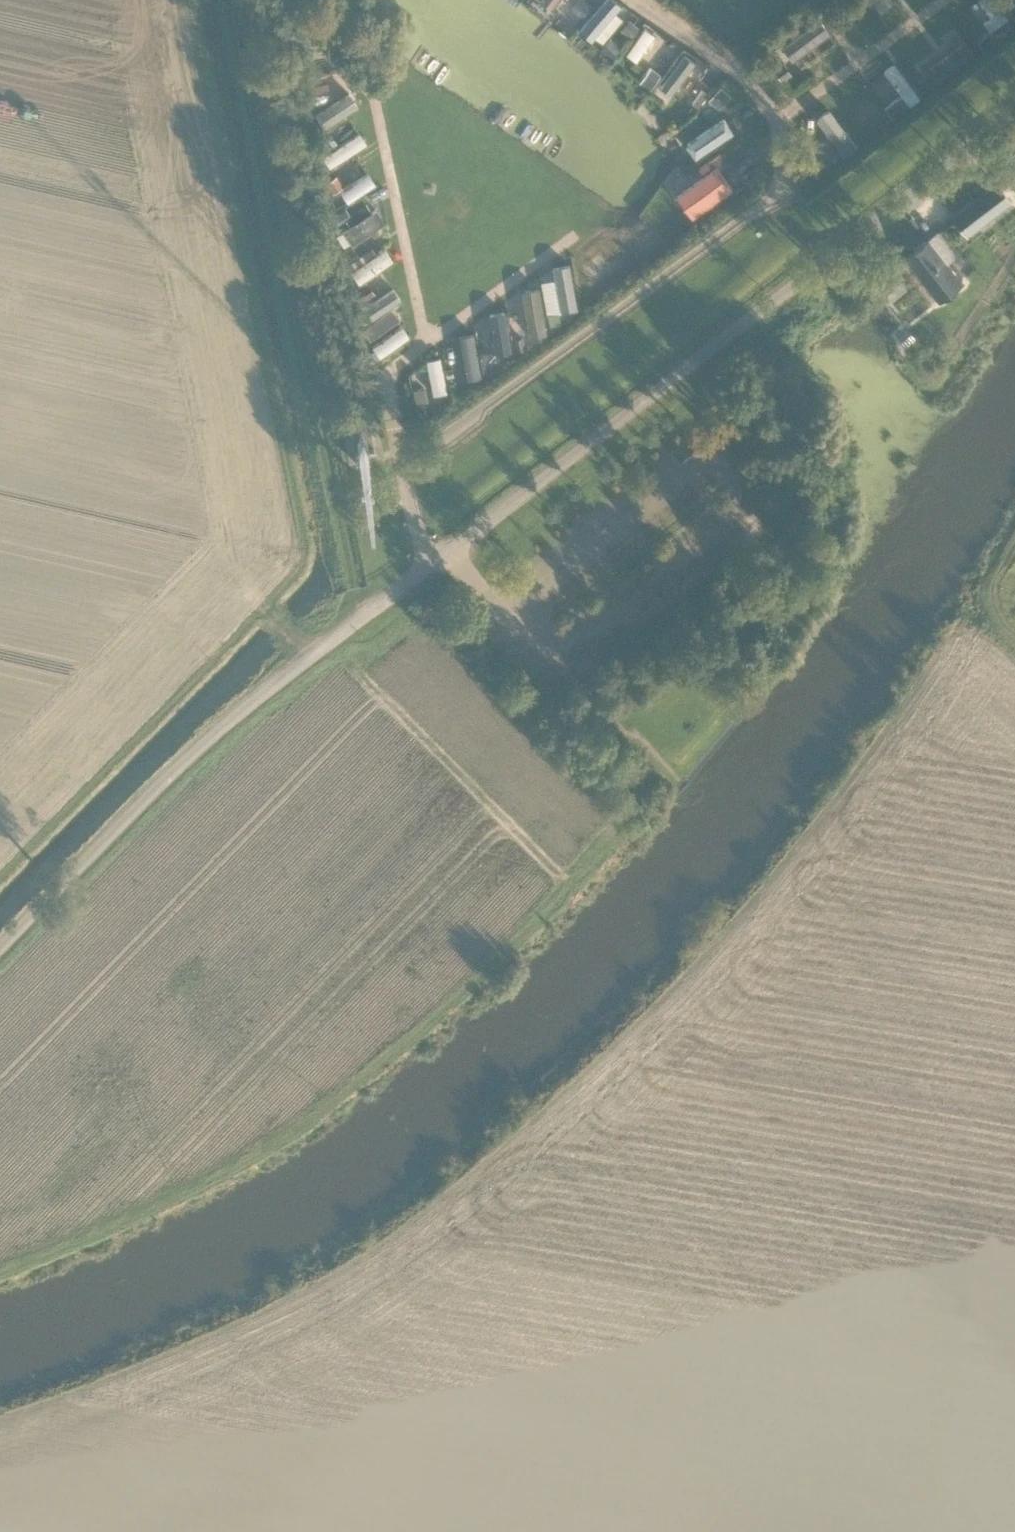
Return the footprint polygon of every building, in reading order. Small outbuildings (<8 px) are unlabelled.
[(583,15),(592,4),(587,0),(575,0),(571,5),(583,15)] [(622,1),(621,0),(602,0),(582,24),(602,41),(625,14),(617,7),(622,1)] [(997,26),(1012,16),(1001,0),(980,0),(997,26)] [(794,56),(832,29),(821,15),(784,41),(794,56)] [(628,50),(639,58),(659,32),(647,23),(628,50)] [(682,45),(665,87),(680,93),(697,51),(682,45)] [(790,73),(782,63),(773,69),(781,80),(790,73)] [(651,65),(640,79),(650,87),(661,73),(651,65)] [(325,74),(310,78),(314,91),(329,86),(325,74)] [(353,91),(315,108),(322,123),(360,106),(353,91)] [(894,115),(909,103),(901,93),(892,101),(894,103),(888,108),(894,115)] [(694,153),(736,134),(729,117),(687,136),(694,153)] [(331,131),(317,140),(323,150),(337,141),(331,131)] [(360,156),(339,164),(344,175),(364,167),(360,156)] [(342,188),(351,200),(377,180),(368,168),(342,188)] [(326,181),(333,192),(344,185),(338,174),(326,181)] [(972,201),(987,220),(1012,200),(998,182),(972,201)] [(353,217),(347,206),(333,215),(340,225),(353,217)] [(939,300),(963,281),(947,260),(957,253),(939,230),(905,256),(939,300)] [(361,280),(396,259),(387,244),(365,257),(356,243),(343,251),(361,280)] [(885,292),(904,277),(893,263),(874,278),(885,292)] [(558,270),(565,303),(579,300),(572,267),(558,270)] [(376,292),(368,281),(352,292),(355,306),(376,292)] [(544,284),(529,285),(531,327),(546,327),(544,284)] [(379,313),(404,297),(397,285),(372,301),(379,313)] [(486,351),(512,347),(507,308),(492,309),(494,325),(483,326),(486,351)] [(548,312),(550,323),(561,321),(559,310),(548,312)] [(477,331),(463,332),(466,366),(480,365),(477,331)] [(428,356),(433,392),(448,391),(443,354),(428,356)]
